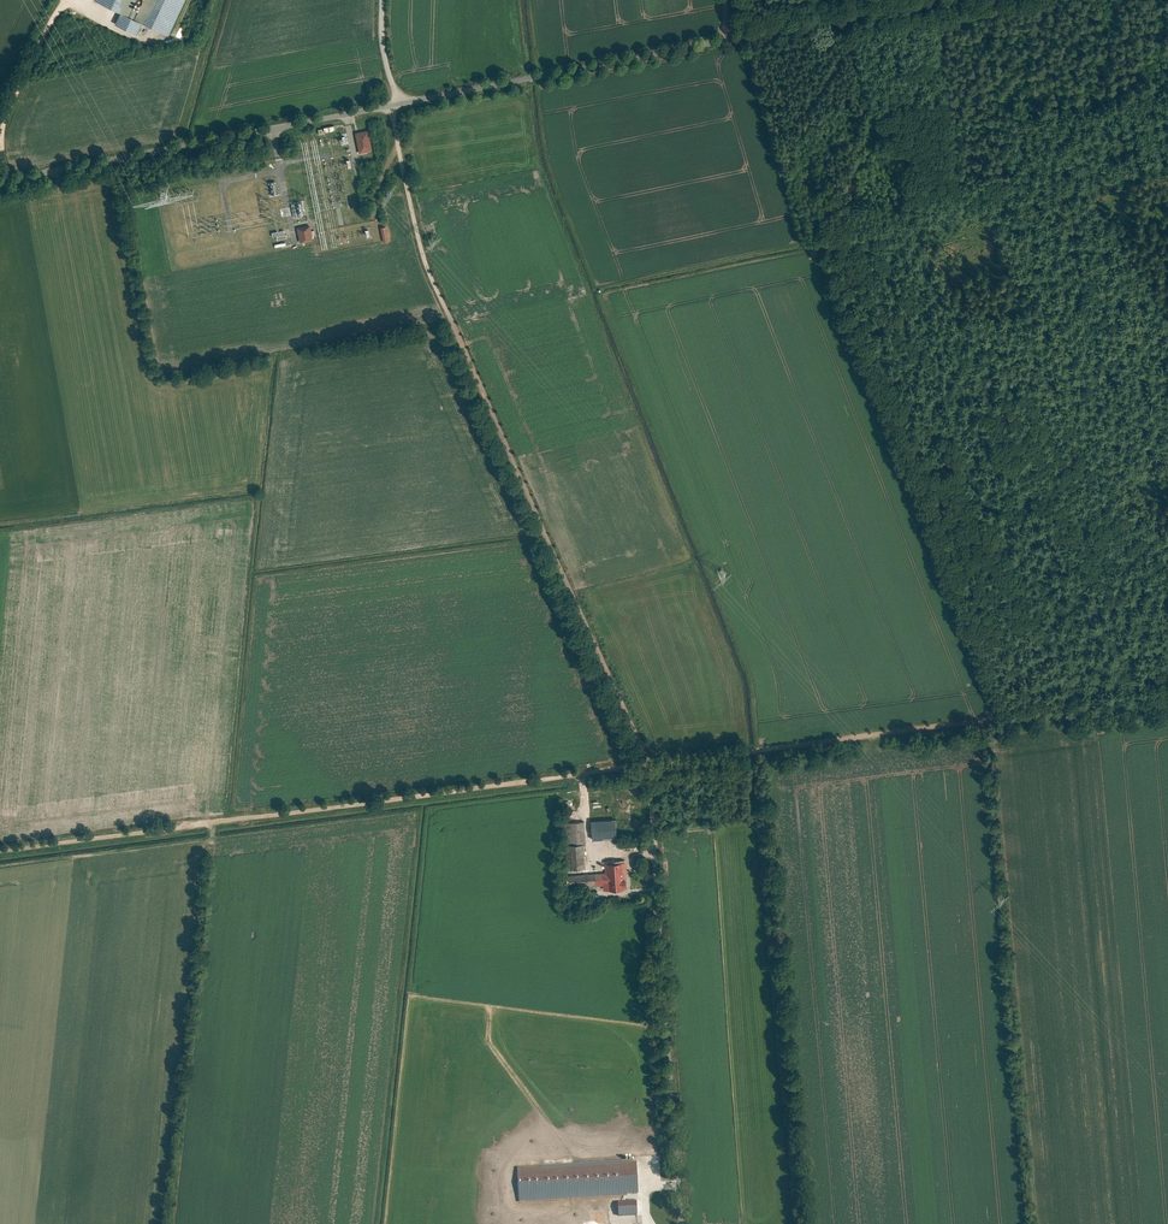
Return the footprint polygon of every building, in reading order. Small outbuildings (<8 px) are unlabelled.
[(135,0),(96,0),(121,12),(128,15),(135,0)] [(134,18),(142,22),(168,34),(185,0),(143,0),(134,18)] [(128,15),(121,12),(115,24),(136,34),(142,22),(134,18),(128,15)] [(357,131),(360,153),(372,151),(368,129),(357,131)] [(311,224),(298,227),(301,244),(314,241),(311,224)] [(384,226),(378,228),(382,242),(387,241),(384,226)] [(288,238),(286,229),(273,232),(274,236),(278,236),(279,240),(288,238)] [(591,839),(616,838),(615,819),(591,820),(591,839)] [(603,891),(627,890),(625,859),(603,860),(603,872),(583,873),(582,842),(585,842),(584,822),(564,823),(567,886),(586,886),(587,907),(597,906),(596,886),(602,886),(603,891)] [(636,1160),(516,1168),(519,1204),(627,1197),(627,1196),(638,1195),(636,1160)] [(636,1203),(618,1204),(619,1218),(637,1217),(636,1203)]
